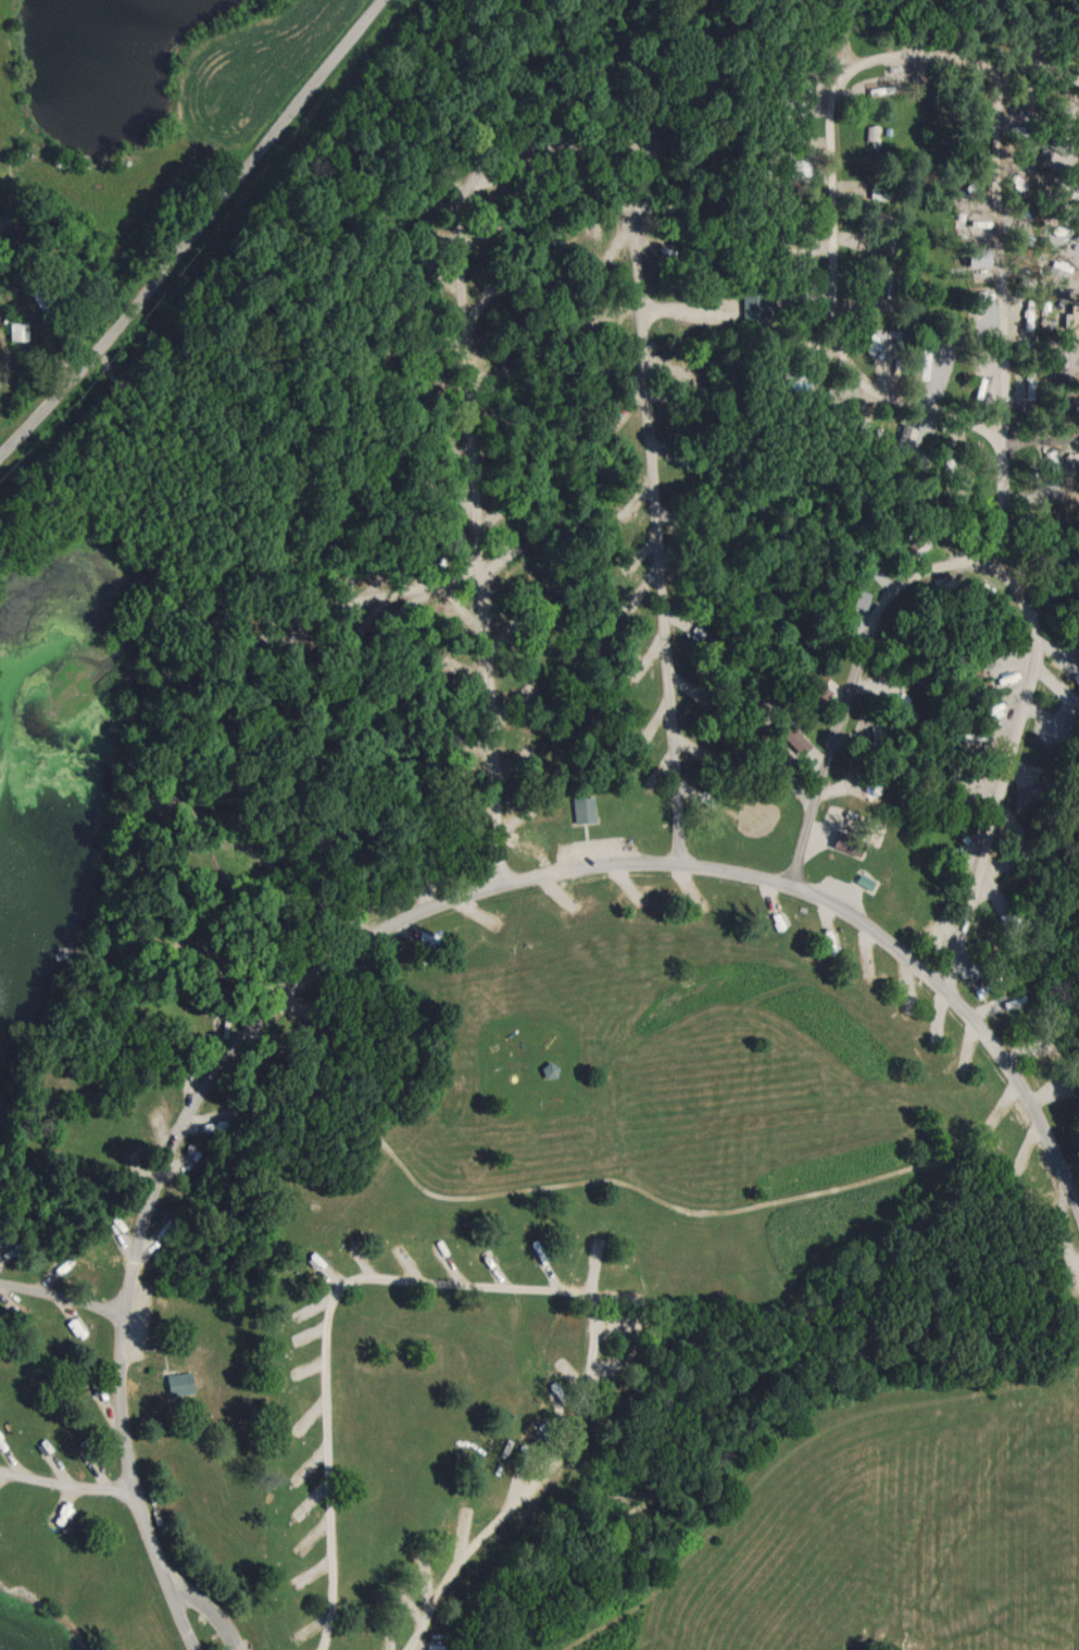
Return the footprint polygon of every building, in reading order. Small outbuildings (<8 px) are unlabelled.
[(1038,151),(1048,157),(1058,139),(1047,134),(1038,151)] [(762,327),(762,290),(741,290),(741,327),(762,327)] [(880,334),(870,334),(870,353),(880,353),(880,334)] [(876,795),(879,779),(865,776),(862,793),(876,795)] [(573,824),(595,823),(594,797),(571,798),(573,824)] [(870,889),(873,880),(858,875),(855,883),(870,889)] [(557,1068),(548,1059),(540,1069),(549,1077),(557,1068)] [(193,1392),(190,1371),(164,1373),(167,1395),(193,1392)]
